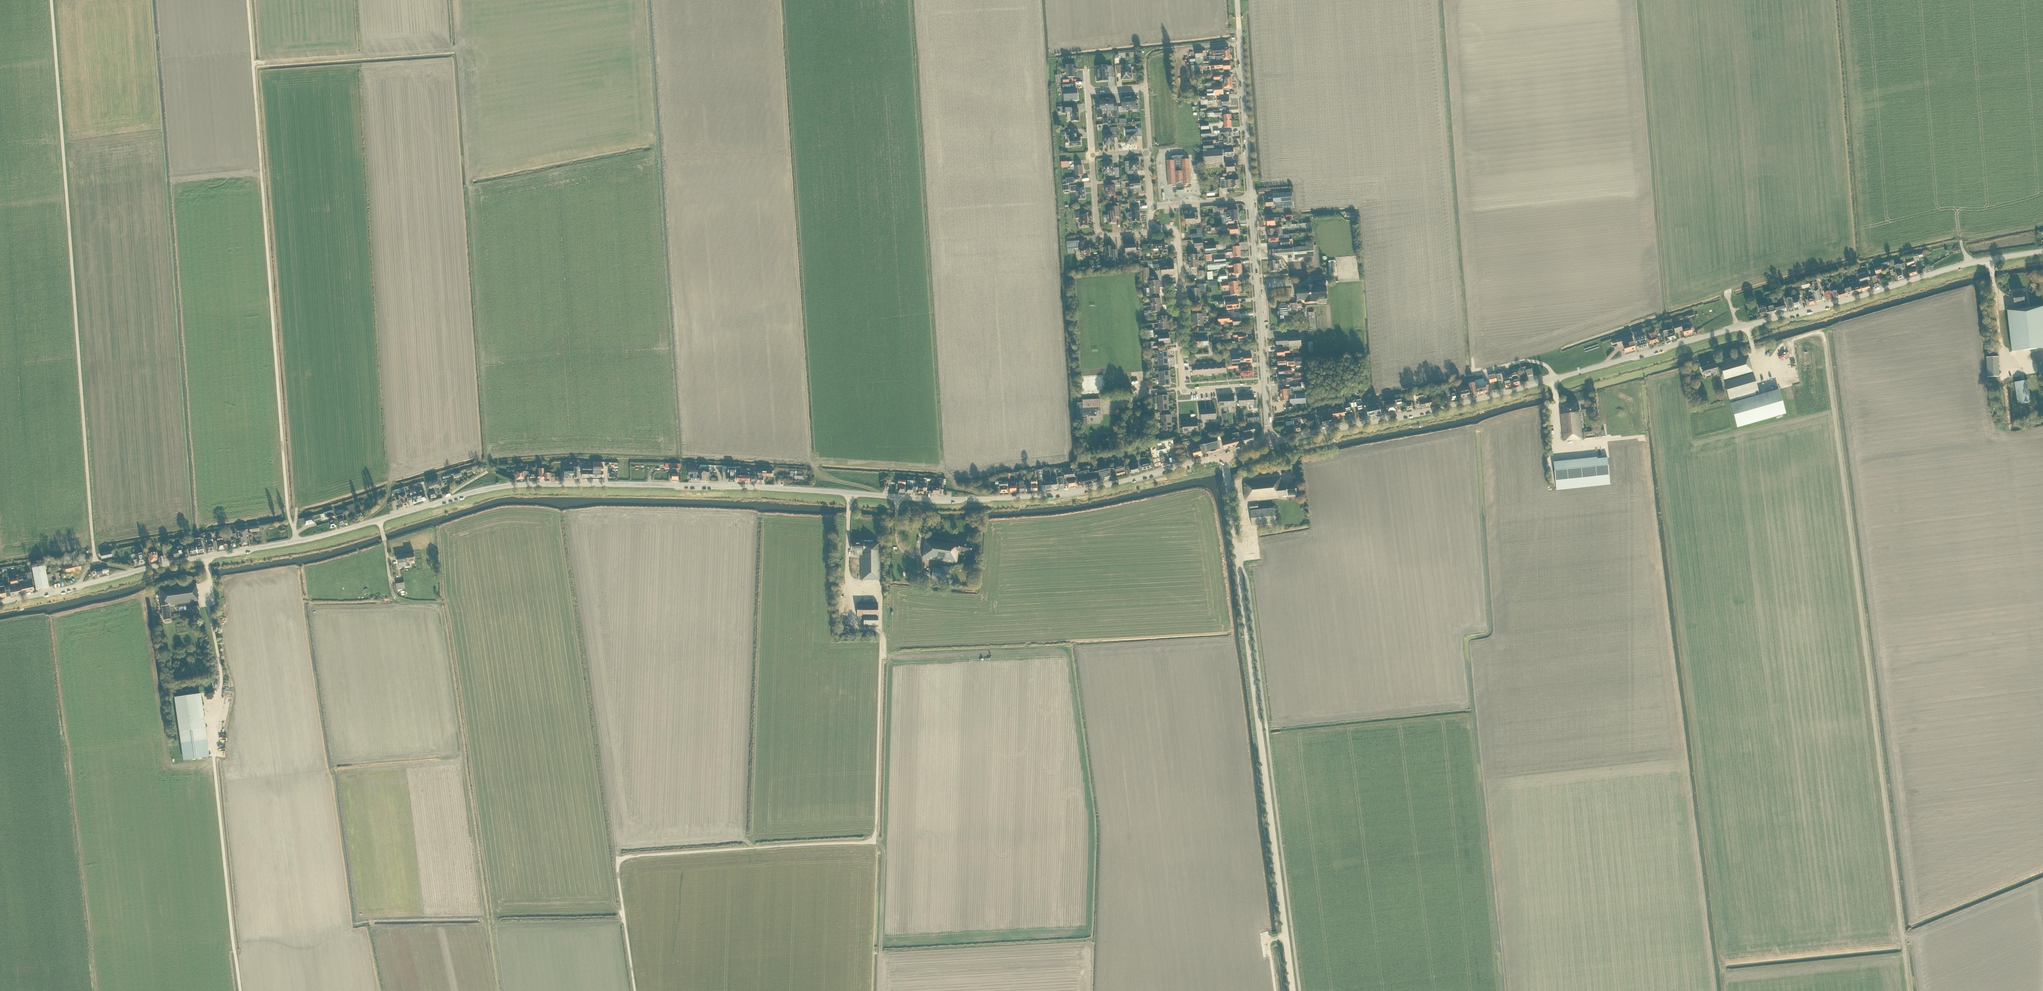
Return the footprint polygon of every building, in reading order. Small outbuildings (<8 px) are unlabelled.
[(1193,63),(1193,65),(1210,64),(1209,60),(1203,60),(1203,57),(1195,58),(1196,62),(1193,63)] [(1075,65),(1067,66),(1068,77),(1076,77),(1075,72),(1076,72),(1076,69),(1075,69),(1075,65)] [(1121,80),(1132,79),(1131,68),(1126,69),(1126,65),(1117,66),(1118,74),(1121,74),(1121,80)] [(1201,65),(1191,66),(1192,77),(1202,76),(1201,65)] [(1112,66),(1106,67),(1107,68),(1096,69),(1097,81),(1106,80),(1106,78),(1107,77),(1108,77),(1113,77),(1112,66)] [(1162,71),(1154,71),(1154,79),(1165,78),(1165,73),(1168,73),(1168,67),(1162,68),(1162,71)] [(1232,88),(1232,82),(1224,83),(1224,84),(1221,84),(1221,85),(1220,85),(1220,86),(1213,87),(1214,92),(1207,93),(1207,96),(1223,95),(1223,90),(1228,90),(1228,88),(1232,88)] [(1073,85),(1063,85),(1063,91),(1065,91),(1066,101),(1078,100),(1077,92),(1077,90),(1075,90),(1073,90),(1073,89),(1073,85)] [(1201,105),(1214,104),(1213,96),(1200,97),(1201,105)] [(1136,100),(1135,97),(1128,98),(1129,110),(1136,110),(1139,110),(1139,100),(1136,100)] [(1100,104),(1096,104),(1097,108),(1097,118),(1103,118),(1102,112),(1107,112),(1106,99),(1099,100),(1100,104)] [(1114,99),(1106,99),(1107,112),(1112,111),(1113,117),(1118,117),(1117,106),(1117,103),(1114,103),(1114,99)] [(1071,122),(1079,121),(1078,109),(1072,110),(1072,106),(1062,107),(1063,110),(1060,111),(1060,114),(1070,113),(1071,122)] [(1114,138),(1117,138),(1116,127),(1110,128),(1111,134),(1104,135),(1104,141),(1104,145),(1108,145),(1108,144),(1114,144),(1114,138)] [(1130,143),(1137,142),(1136,137),(1138,137),(1142,137),(1141,129),(1138,129),(1138,132),(1126,133),(1127,140),(1126,140),(1127,144),(1130,143)] [(1071,146),(1081,146),(1081,138),(1077,138),(1076,132),(1066,133),(1066,138),(1070,138),(1071,146)] [(1226,157),(1233,156),(1233,149),(1225,150),(1222,150),(1203,152),(1204,164),(1223,162),(1223,154),(1226,154),(1226,157)] [(1191,184),(1190,168),(1189,159),(1184,159),(1183,156),(1180,155),(1177,156),(1174,156),(1172,156),(1172,160),(1166,161),(1168,185),(1172,185),(1172,187),(1178,186),(1178,188),(1182,188),(1182,186),(1187,186),(1187,184),(1191,184)] [(1133,171),(1139,171),(1139,164),(1139,160),(1135,161),(1129,162),(1130,171),(1127,171),(1127,175),(1133,174),(1133,171)] [(1227,171),(1234,171),(1234,164),(1227,165),(1227,162),(1216,163),(1216,167),(1225,166),(1225,167),(1227,167),(1227,171)] [(1103,167),(1103,173),(1113,173),(1113,172),(1115,172),(1115,177),(1119,177),(1119,168),(1115,168),(1113,168),(1113,163),(1106,163),(1102,163),(1102,167),(1103,167)] [(1074,183),(1081,182),(1080,177),(1080,175),(1083,175),(1082,165),(1075,166),(1076,175),(1076,178),(1073,178),(1074,183)] [(1226,180),(1222,180),(1220,180),(1220,184),(1220,187),(1221,187),(1221,189),(1239,188),(1239,179),(1232,180),(1230,180),(1226,180)] [(1115,185),(1118,185),(1120,185),(1120,180),(1111,181),(1111,184),(1105,185),(1106,195),(1115,194),(1115,185)] [(1130,187),(1127,188),(1127,189),(1127,194),(1133,193),(1134,192),(1133,188),(1141,188),(1140,181),(1130,181),(1130,187)] [(1077,199),(1085,199),(1084,188),(1077,188),(1076,185),(1070,186),(1070,192),(1076,191),(1077,199)] [(1273,200),(1265,200),(1266,206),(1274,206),(1273,205),(1276,205),(1276,208),(1289,207),(1293,207),(1292,201),(1291,192),(1273,194),(1273,200)] [(1139,214),(1140,214),(1139,205),(1130,206),(1131,213),(1128,213),(1127,214),(1127,218),(1128,218),(1131,218),(1132,218),(1132,222),(1140,221),(1139,214)] [(1219,211),(1218,211),(1219,217),(1221,217),(1225,216),(1238,215),(1237,214),(1238,213),(1238,211),(1237,210),(1230,211),(1227,211),(1227,206),(1218,206),(1219,211)] [(1115,216),(1119,216),(1118,207),(1112,207),(1112,212),(1107,212),(1108,223),(1111,223),(1116,223),(1115,216)] [(1088,225),(1087,215),(1082,215),(1082,211),(1075,212),(1076,218),(1080,218),(1081,226),(1088,225)] [(1186,223),(1195,223),(1195,220),(1198,220),(1198,213),(1193,213),(1193,216),(1185,216),(1186,223)] [(1238,215),(1225,216),(1225,218),(1226,224),(1228,224),(1234,224),(1234,221),(1238,221),(1238,215)] [(1277,221),(1281,221),(1281,218),(1266,219),(1267,226),(1277,225),(1277,221)] [(1238,232),(1239,232),(1239,230),(1238,230),(1238,227),(1229,227),(1225,228),(1225,231),(1230,230),(1230,235),(1233,234),(1233,233),(1238,233),(1238,232)] [(1268,235),(1282,234),(1282,227),(1276,228),(1277,229),(1267,229),(1268,235)] [(1278,236),(1268,236),(1268,242),(1278,242),(1278,239),(1284,238),(1289,238),(1289,234),(1284,235),(1281,235),(1278,235),(1278,236)] [(1090,255),(1090,247),(1086,247),(1085,240),(1067,242),(1067,249),(1080,248),(1080,256),(1090,255)] [(1150,242),(1151,249),(1165,248),(1164,241),(1150,242)] [(1140,258),(1140,250),(1136,251),(1136,244),(1125,245),(1126,253),(1133,252),(1134,259),(1140,258)] [(1216,252),(1216,245),(1205,246),(1205,253),(1216,252)] [(1117,250),(1113,250),(1112,246),(1105,247),(1106,252),(1105,253),(1105,257),(1110,257),(1110,261),(1113,261),(1113,266),(1118,266),(1117,250)] [(1294,258),(1314,257),(1313,246),(1275,249),(1275,248),(1269,249),(1269,257),(1276,256),(1293,254),(1294,258)] [(1932,253),(1935,261),(1938,260),(1936,255),(1942,254),(1941,250),(1932,253)] [(1916,267),(1913,256),(1905,258),(1902,259),(1904,263),(1906,262),(1907,266),(1911,265),(1912,268),(1914,267),(1914,268),(1908,270),(1909,276),(1918,274),(1916,268),(1915,267),(1916,267)] [(1271,272),(1280,271),(1279,261),(1270,261),(1270,265),(1270,268),(1271,272)] [(1168,275),(1167,265),(1162,266),(1162,263),(1159,263),(1160,266),(1161,266),(1162,276),(1168,275)] [(1901,271),(1901,270),(1899,264),(1894,266),(1895,270),(1898,280),(1904,278),(1902,271),(1901,271)] [(1877,276),(1876,275),(1876,274),(1884,272),(1882,266),(1875,268),(1875,269),(1869,271),(1872,281),(1871,282),(1873,288),(1874,287),(1874,288),(1880,286),(1878,282),(1879,281),(1879,279),(1878,279),(1877,278),(1878,278),(1877,276)] [(1870,280),(1868,273),(1867,270),(1865,271),(1865,274),(1858,276),(1861,284),(1860,284),(1861,287),(1863,291),(1870,289),(1868,282),(1867,280),(1870,280)] [(1321,281),(1321,277),(1312,278),(1313,283),(1314,282),(1315,285),(1304,286),(1304,288),(1296,289),(1297,301),(1305,300),(1305,303),(1317,302),(1321,301),(1321,304),(1326,303),(1326,299),(1327,299),(1326,287),(1326,284),(1329,284),(1328,281),(1326,281),(1321,281)] [(1835,288),(1832,280),(1832,278),(1828,280),(1830,289),(1833,300),(1840,298),(1847,296),(1845,289),(1838,291),(1837,290),(1834,290),(1834,288),(1835,288)] [(1238,295),(1238,294),(1237,281),(1229,282),(1229,284),(1222,284),(1222,288),(1229,288),(1230,288),(1231,295),(1238,295)] [(1813,295),(1812,287),(1811,285),(1810,285),(1809,281),(1801,283),(1802,289),(1809,287),(1809,288),(1811,288),(1812,292),(1808,293),(1808,296),(1807,297),(1808,300),(1809,305),(1815,304),(1813,295)] [(1829,287),(1828,283),(1828,281),(1825,282),(1826,286),(1823,287),(1823,289),(1827,301),(1833,300),(1830,289),(1829,287)] [(1822,300),(1819,289),(1817,282),(1812,284),(1816,302),(1822,300)] [(1847,296),(1853,294),(1857,293),(1857,292),(1862,291),(1860,284),(1855,286),(1853,282),(1849,283),(1850,286),(1844,287),(1845,289),(1847,296)] [(1200,300),(1199,294),(1199,291),(1205,291),(1204,284),(1196,285),(1196,289),(1190,289),(1191,294),(1192,301),(1200,300)] [(1150,294),(1151,294),(1160,293),(1159,287),(1149,288),(1150,293),(1147,293),(1147,295),(1150,295),(1150,294)] [(2025,308),(2024,292),(2013,293),(2014,303),(2019,303),(2019,304),(2022,304),(2023,308),(2007,310),(2012,352),(2042,348),(2042,306),(2025,308)] [(1789,310),(1802,306),(1799,295),(1786,299),(1789,310)] [(1783,300),(1774,302),(1774,306),(1776,313),(1786,311),(1785,304),(1783,304),(1783,300)] [(1239,307),(1239,305),(1238,301),(1230,302),(1226,303),(1227,310),(1231,309),(1231,310),(1234,309),(1234,308),(1239,308),(1239,307)] [(1278,311),(1277,312),(1277,315),(1278,315),(1278,316),(1284,315),(1284,318),(1288,318),(1287,315),(1288,315),(1288,310),(1293,310),(1298,310),(1301,310),(1301,308),(1302,307),(1302,304),(1297,304),(1297,303),(1278,304),(1279,311),(1278,311)] [(1151,312),(1161,311),(1161,305),(1151,306),(1151,310),(1148,311),(1148,313),(1151,313),(1151,312)] [(1766,305),(1759,307),(1760,311),(1761,316),(1767,314),(1768,315),(1776,313),(1774,306),(1769,307),(1769,308),(1766,309),(1766,306),(1766,305)] [(1202,317),(1206,317),(1206,310),(1199,310),(1199,314),(1192,314),(1192,318),(1193,318),(1194,325),(1203,325),(1202,317)] [(1233,326),(1241,325),(1240,319),(1233,319),(1233,318),(1229,319),(1229,316),(1218,317),(1218,323),(1230,322),(1233,322),(1233,326)] [(1159,329),(1169,329),(1168,322),(1158,323),(1158,328),(1155,328),(1156,331),(1159,330),(1159,329)] [(1692,333),(1691,330),(1692,330),(1693,329),(1692,327),(1691,327),(1690,327),(1689,323),(1681,326),(1680,324),(1673,326),(1675,332),(1682,330),(1684,335),(1692,333)] [(1676,339),(1673,330),(1673,327),(1666,329),(1667,330),(1663,332),(1666,342),(1676,339)] [(1649,344),(1658,341),(1657,337),(1656,335),(1654,330),(1648,332),(1649,337),(1647,337),(1649,344)] [(1161,332),(1153,333),(1153,335),(1154,337),(1159,337),(1159,342),(1159,343),(1160,343),(1170,342),(1169,335),(1166,335),(1164,335),(1163,332),(1161,332)] [(1206,338),(1196,338),(1196,346),(1208,345),(1208,343),(1211,342),(1211,334),(1210,334),(1207,335),(1206,335),(1206,338)] [(1638,349),(1647,347),(1644,335),(1634,338),(1638,349)] [(1636,350),(1631,336),(1621,339),(1616,340),(1617,343),(1618,345),(1622,344),(1625,353),(1636,350)] [(1282,345),(1282,347),(1301,346),(1300,337),(1276,339),(1276,345),(1282,345)] [(1277,352),(1276,352),(1276,355),(1277,355),(1277,356),(1280,356),(1280,358),(1285,358),(1284,353),(1290,353),(1290,351),(1289,347),(1283,348),(1283,350),(1277,350),(1277,352)] [(1240,356),(1232,357),(1232,364),(1244,363),(1252,362),(1252,355),(1243,356),(1240,356)] [(1753,373),(1748,355),(1716,364),(1701,369),(1703,375),(1716,371),(1717,375),(1719,374),(1721,382),(1724,381),(1729,398),(1730,403),(1737,427),(1785,413),(1779,389),(1759,395),(1758,390),(1753,373)] [(2000,377),(1999,356),(1986,357),(1987,377),(2000,377)] [(1287,367),(1302,366),(1302,357),(1277,359),(1278,366),(1282,365),(1285,365),(1285,364),(1287,364),(1287,367)] [(1249,364),(1240,365),(1241,376),(1253,375),(1253,374),(1253,373),(1253,372),(1253,371),(1252,367),(1249,368),(1249,364)] [(1169,371),(1165,371),(1165,368),(1158,369),(1158,371),(1155,371),(1156,373),(1159,373),(1160,378),(1160,379),(1169,378),(1169,371)] [(1518,376),(1517,376),(1516,373),(1511,374),(1512,378),(1513,381),(1514,386),(1519,384),(1518,380),(1519,380),(1520,379),(1519,376),(1518,376)] [(1496,381),(1495,374),(1488,376),(1490,383),(1496,381)] [(1510,382),(1512,382),(1511,376),(1503,377),(1506,388),(1511,387),(1510,382)] [(1476,388),(1478,395),(1490,392),(1488,385),(1487,386),(1486,382),(1485,382),(1484,378),(1475,381),(1477,388),(1476,388)] [(2017,403),(2030,401),(2027,380),(2014,382),(2017,403)] [(1471,396),(1477,395),(1474,382),(1468,384),(1469,387),(1471,396)] [(1293,395),(1293,391),(1302,390),(1301,386),(1298,386),(1298,385),(1290,385),(1290,389),(1280,390),(1280,391),(1279,391),(1279,393),(1280,393),(1280,395),(1293,395)] [(1451,400),(1457,399),(1456,394),(1455,390),(1455,387),(1452,388),(1452,389),(1451,389),(1451,391),(1449,392),(1450,394),(1451,400)] [(1460,398),(1471,396),(1469,387),(1462,388),(1458,389),(1459,392),(1460,398)] [(1426,406),(1424,399),(1424,396),(1423,393),(1415,395),(1413,396),(1414,402),(1416,401),(1416,399),(1418,398),(1420,408),(1426,406)] [(1290,404),(1306,403),(1305,394),(1293,395),(1280,395),(1280,401),(1288,401),(1288,400),(1290,400),(1290,404)] [(1158,403),(1168,403),(1168,395),(1158,396),(1158,403)] [(1253,395),(1246,396),(1246,406),(1254,405),(1254,409),(1257,408),(1257,400),(1254,401),(1253,395)] [(1426,406),(1434,405),(1432,397),(1428,398),(1428,395),(1424,396),(1425,399),(1424,399),(1426,406)] [(1227,407),(1234,406),(1234,396),(1226,397),(1227,407)] [(1239,406),(1246,406),(1246,396),(1238,396),(1239,406)] [(1220,407),(1227,407),(1226,397),(1219,397),(1220,407)] [(1083,403),(1078,403),(1078,415),(1078,417),(1096,416),(1096,412),(1097,411),(1100,411),(1100,407),(1100,399),(1083,400),(1083,403)] [(1387,413),(1397,411),(1396,407),(1402,406),(1401,399),(1389,402),(1389,401),(1385,402),(1387,413)] [(1159,411),(1169,410),(1168,403),(1158,403),(1159,411)] [(1579,410),(1579,405),(1575,406),(1575,405),(1563,406),(1563,407),(1560,407),(1563,441),(1582,439),(1580,418),(1581,417),(1581,414),(1579,413),(1579,410)] [(1346,421),(1353,420),(1351,407),(1344,409),(1345,412),(1344,412),(1346,421)] [(1379,407),(1367,410),(1368,416),(1375,415),(1377,414),(1377,415),(1377,414),(1381,413),(1379,407)] [(1209,420),(1216,419),(1215,409),(1208,410),(1209,420)] [(1201,420),(1209,420),(1208,410),(1201,410),(1201,420)] [(1171,415),(1166,415),(1166,413),(1163,413),(1163,415),(1161,415),(1162,423),(1172,422),(1171,415)] [(1332,415),(1331,415),(1327,416),(1327,414),(1318,416),(1321,426),(1334,423),(1332,415)] [(1300,419),(1293,421),(1292,421),(1286,422),(1286,426),(1294,424),(1295,427),(1294,427),(1296,432),(1301,431),(1300,427),(1302,427),(1301,424),(1304,424),(1303,419),(1300,419)] [(1162,430),(1172,430),(1172,422),(1162,423),(1162,430)] [(1183,433),(1190,432),(1190,422),(1182,423),(1183,433)] [(1190,432),(1198,432),(1197,422),(1190,422),(1190,432)] [(1245,434),(1241,435),(1244,444),(1249,443),(1247,437),(1250,436),(1249,433),(1248,429),(1247,428),(1243,429),(1244,431),(1245,434)] [(1239,432),(1235,434),(1234,429),(1230,430),(1232,439),(1234,447),(1239,445),(1238,439),(1240,438),(1239,432)] [(1202,440),(1198,441),(1199,445),(1200,449),(1202,454),(1205,453),(1207,453),(1220,450),(1218,441),(1217,436),(1202,440)] [(1234,447),(1232,439),(1226,441),(1225,438),(1221,439),(1222,442),(1224,449),(1234,447)] [(1170,464),(1167,455),(1166,448),(1157,451),(1159,457),(1162,466),(1167,465),(1167,464),(1170,464)] [(1200,449),(1192,451),(1194,457),(1202,455),(1202,454),(1200,449)] [(1152,468),(1150,461),(1147,462),(1147,461),(1146,461),(1145,457),(1139,459),(1142,471),(1152,468)] [(1556,490),(1610,484),(1607,457),(1597,459),(1553,463),(1556,490)] [(666,464),(665,468),(672,469),(671,480),(678,480),(678,470),(681,470),(681,464),(678,464),(666,464)] [(1118,464),(1111,466),(1112,472),(1113,478),(1116,477),(1126,474),(1124,465),(1119,466),(1118,464)] [(1140,471),(1138,466),(1138,464),(1129,466),(1130,473),(1140,471)] [(592,478),(593,472),(592,472),(592,465),(582,465),(582,471),(581,477),(592,478)] [(603,478),(603,465),(593,465),(593,472),(592,478),(600,478),(603,478)] [(538,467),(538,469),(537,469),(538,479),(544,479),(544,478),(545,478),(545,479),(549,478),(549,477),(551,477),(551,470),(549,470),(549,473),(545,473),(545,474),(543,474),(543,469),(540,469),(540,466),(538,467)] [(579,466),(563,466),(563,479),(570,479),(570,476),(573,475),(573,479),(579,479),(579,466)] [(700,481),(709,481),(709,471),(709,468),(705,468),(705,467),(700,467),(700,471),(700,481)] [(1103,470),(1097,471),(1100,481),(1109,479),(1108,478),(1113,477),(1111,468),(1103,470)] [(523,479),(526,479),(526,472),(526,469),(522,469),(522,472),(517,472),(517,479),(520,479),(521,479),(522,479),(523,479)] [(688,470),(688,475),(689,475),(688,478),(691,478),(691,480),(699,481),(699,475),(698,475),(698,471),(688,470)] [(758,474),(758,482),(763,483),(763,479),(765,479),(765,476),(772,476),(772,471),(758,471),(758,472),(758,474)] [(1077,486),(1076,478),(1075,471),(1063,473),(1064,479),(1067,479),(1068,487),(1077,486)] [(1078,477),(1077,477),(1078,486),(1099,482),(1097,471),(1089,473),(1089,471),(1088,471),(1084,472),(1077,473),(1078,477)] [(749,476),(749,473),(737,472),(737,482),(748,482),(749,476)] [(1297,495),(1295,483),(1281,484),(1280,478),(1244,481),(1245,487),(1244,487),(1245,501),(1278,498),(1278,497),(1297,495)] [(440,488),(438,479),(426,482),(428,491),(431,499),(436,497),(435,494),(438,493),(436,489),(440,488)] [(904,493),(905,481),(898,480),(898,484),(896,484),(896,488),(898,488),(898,492),(904,493)] [(1000,493),(1008,493),(1008,482),(999,482),(1000,493)] [(422,495),(421,491),(420,485),(414,487),(415,488),(415,490),(419,502),(424,500),(426,500),(425,494),(422,495)] [(923,494),(923,491),(926,491),(926,485),(917,485),(917,490),(917,493),(923,494)] [(939,490),(940,486),(932,486),(931,494),(939,494),(942,495),(943,490),(939,490)] [(410,492),(411,495),(410,495),(413,504),(419,502),(415,490),(410,492)] [(403,507),(408,505),(404,491),(398,493),(399,498),(396,499),(398,505),(402,504),(403,507)] [(344,516),(343,513),(347,511),(347,513),(355,511),(353,504),(347,506),(348,509),(343,510),(343,509),(338,511),(338,509),(335,510),(336,514),(339,525),(345,524),(343,517),(344,516)] [(1252,526),(1276,523),(1274,508),(1250,510),(1252,526)] [(335,518),(333,513),(333,511),(324,513),(325,517),(327,517),(328,520),(330,528),(336,526),(334,518),(335,518)] [(313,516),(304,518),(305,524),(305,525),(315,523),(313,516)] [(246,536),(248,536),(247,530),(237,531),(238,538),(240,537),(241,545),(247,544),(246,536)] [(234,539),(236,538),(235,534),(228,535),(229,547),(235,546),(234,539)] [(207,551),(214,550),(211,537),(205,538),(207,551)] [(197,553),(203,552),(202,544),(201,544),(200,538),(195,539),(196,546),(188,547),(189,555),(196,553),(197,553)] [(970,552),(971,546),(924,538),(922,558),(956,563),(958,551),(970,552)] [(880,555),(882,555),(882,543),(851,543),(851,550),(854,550),(854,555),(861,555),(861,580),(880,579),(880,555)] [(172,558),(183,556),(182,546),(176,547),(177,549),(171,550),(172,558)] [(112,557),(111,551),(100,553),(101,559),(112,557)] [(145,563),(143,556),(143,552),(135,554),(136,558),(138,564),(145,563)] [(156,560),(157,560),(156,552),(148,553),(150,562),(154,561),(155,561),(156,561),(156,560)] [(409,561),(415,561),(414,554),(396,557),(397,563),(398,563),(399,568),(410,566),(409,561)] [(57,570),(65,569),(65,573),(81,570),(79,563),(64,566),(64,563),(56,564),(57,570)] [(60,579),(60,577),(59,576),(59,573),(57,573),(57,572),(55,572),(56,573),(46,575),(44,566),(31,568),(36,590),(48,587),(54,586),(54,588),(59,587),(59,585),(60,585),(60,579)] [(947,580),(949,570),(933,568),(931,578),(947,580)] [(168,605),(198,601),(195,583),(158,588),(163,620),(170,619),(168,605)] [(4,586),(0,587),(0,598),(6,597),(10,596),(9,588),(9,587),(4,588),(4,586)] [(10,596),(21,594),(20,586),(9,588),(10,596)] [(193,614),(199,613),(199,609),(198,603),(191,604),(192,610),(193,614)] [(878,625),(878,605),(857,605),(856,616),(863,616),(863,625),(878,625)] [(183,760),(208,757),(199,693),(174,697),(183,760)]
